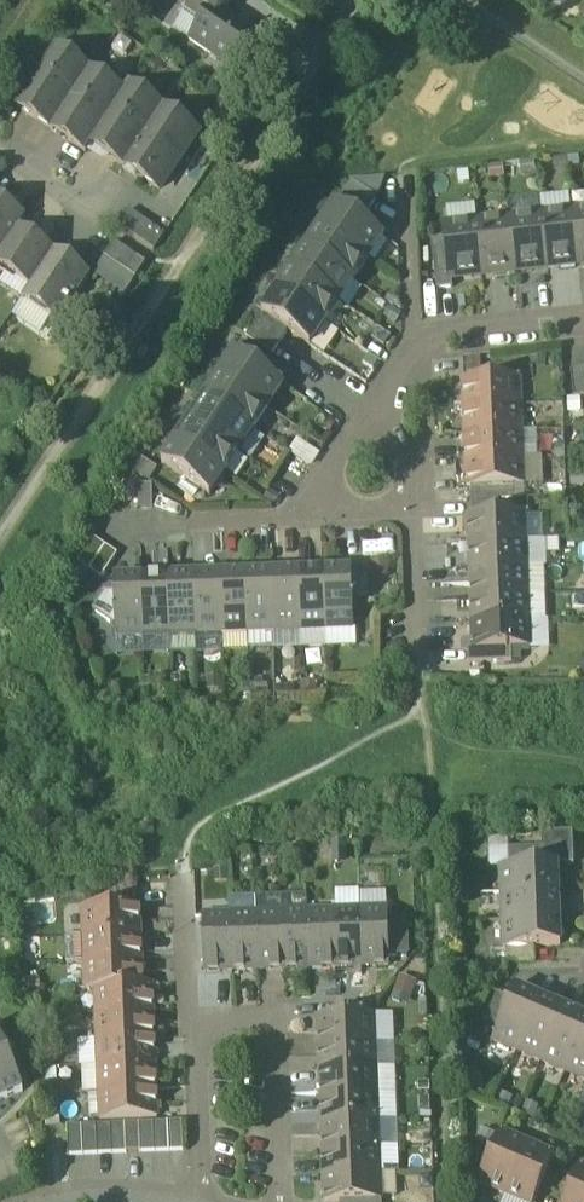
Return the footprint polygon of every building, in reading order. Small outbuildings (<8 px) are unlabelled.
[(232,68),(254,34),(222,12),(230,0),(195,0),(186,13),(201,23),(190,40),(232,68)] [(174,29),(190,40),(201,23),(186,13),(174,29)] [(33,118),(51,130),(89,74),(88,73),(84,79),(52,57),(56,52),(55,51),(17,108),(19,109),(33,87),(48,96),(33,118)] [(88,73),(56,52),(52,57),(84,79),(88,73)] [(67,141),(86,153),(128,89),(127,88),(122,95),(122,96),(118,101),(87,81),(91,75),(89,74),(51,130),(53,131),(67,109),(82,119),(67,141)] [(122,96),(91,75),(87,81),(118,101),(122,96)] [(33,87),(19,109),(33,118),(48,96),(33,87)] [(107,156),(125,168),(163,112),(161,111),(157,116),(126,95),(129,90),(128,89),(86,153),(86,154),(91,146),(91,145),(92,146),(107,124),(121,134),(107,156)] [(161,111),(129,90),(126,95),(157,116),(161,111)] [(67,109),(53,131),(67,141),(82,119),(67,109)] [(196,135),(163,112),(125,168),(159,191),(196,135)] [(107,124),(92,146),(107,156),(121,134),(107,124)] [(351,184),(343,196),(369,213),(377,201),(351,184)] [(361,225),(369,213),(343,196),(335,207),(361,225)] [(570,197),(538,200),(540,219),(572,215),(570,197)] [(509,222),(540,219),(538,200),(507,204),(509,222)] [(0,201),(0,256),(19,228),(25,218),(0,201)] [(325,326),(383,239),(361,225),(335,207),(262,316),(288,334),(309,349),(325,326)] [(447,211),(449,229),(477,226),(475,208),(447,211)] [(118,227),(154,251),(164,235),(128,210),(118,227)] [(572,215),(578,266),(583,265),(583,214),(572,215)] [(572,215),(540,219),(546,269),(578,266),(572,215)] [(540,219),(509,222),(514,273),(546,269),(540,219)] [(509,222),(477,226),(482,276),(514,273),(509,222)] [(482,276),(477,226),(449,229),(444,229),(446,251),(450,280),(451,280),(482,276)] [(19,228),(0,256),(0,268),(7,273),(30,288),(55,252),(19,228)] [(114,243),(104,258),(135,279),(145,264),(114,243)] [(432,253),(436,291),(452,290),(451,280),(450,280),(446,251),(432,253)] [(91,276),(55,252),(30,288),(22,300),(58,324),(91,276)] [(135,279),(104,258),(93,274),(124,295),(135,279)] [(22,300),(30,288),(7,273),(0,283),(0,286),(22,300)] [(256,313),(248,325),(280,346),(288,334),(262,316),(256,313)] [(272,358),(280,346),(248,325),(243,332),(249,336),(246,341),(272,358)] [(339,335),(325,326),(309,349),(324,358),(339,335)] [(243,345),(235,357),(261,374),(269,362),(243,345)] [(209,498),(283,389),(261,374),(235,357),(161,466),(209,498)] [(583,397),(583,368),(571,369),(574,398),(583,397)] [(462,382),(463,409),(521,407),(520,380),(462,382)] [(463,409),(464,435),(522,433),(521,407),(463,409)] [(464,435),(465,461),(522,459),(522,433),(464,435)] [(536,433),(522,433),(522,459),(537,459),(536,433)] [(289,456),(310,470),(318,458),(297,444),(289,456)] [(522,459),(524,486),(543,486),(542,458),(537,459),(522,459)] [(522,459),(465,461),(466,488),(470,488),(514,486),(524,486),(522,459)] [(158,471),(142,460),(133,474),(149,485),(158,471)] [(470,488),(471,503),(499,502),(514,501),(514,486),(470,488)] [(138,513),(151,513),(150,488),(137,488),(138,513)] [(471,503),(472,517),(499,516),(499,502),(471,503)] [(467,517),(468,544),(526,542),(525,518),(525,515),(499,516),(472,517),(467,517)] [(542,518),(525,518),(526,542),(543,541),(542,518)] [(77,564),(101,580),(117,556),(93,540),(77,564)] [(526,542),(527,568),(544,568),(546,568),(546,541),(543,541),(526,542)] [(527,568),(526,542),(468,544),(469,570),(527,568)] [(388,559),(371,560),(371,579),(388,578),(388,559)] [(528,594),(527,568),(469,570),(470,596),(528,594)] [(545,594),(544,568),(527,568),(528,594),(545,594)] [(350,571),(324,572),(326,630),(353,629),(350,571)] [(324,572),(297,573),(300,631),(326,630),(324,572)] [(297,573),(271,574),(274,632),(300,631),(297,573)] [(271,574),(245,575),(247,633),(274,632),(271,574)] [(245,575),(219,576),(221,634),(247,633),(245,575)] [(219,576),(193,577),(195,635),(221,634),(219,576)] [(368,576),(352,576),(353,601),(368,601),(368,576)] [(193,577),(167,578),(169,636),(195,635),(193,577)] [(167,578),(141,579),(143,637),(169,636),(167,578)] [(143,637),(141,579),(114,580),(114,594),(116,626),(116,638),(143,637)] [(116,626),(114,594),(104,595),(93,612),(113,626),(116,626)] [(529,620),(528,594),(470,596),(471,622),(529,620)] [(546,620),(545,594),(528,594),(529,620),(546,620)] [(530,647),(529,620),(471,622),(472,648),(472,649),(511,648),(530,647)] [(548,620),(546,620),(529,620),(530,647),(530,649),(549,649),(548,620)] [(326,630),(326,647),(353,646),(353,629),(326,630)] [(326,647),(326,630),(300,631),(300,648),(326,647)] [(300,648),(300,631),(274,632),(274,649),(300,648)] [(274,649),(274,632),(247,633),(248,650),(274,649)] [(248,650),(247,633),(221,634),(222,651),(248,650)] [(222,651),(221,634),(195,635),(196,652),(222,651)] [(196,652),(195,635),(169,636),(170,653),(196,652)] [(170,653),(169,636),(143,637),(143,654),(170,653)] [(143,654),(143,637),(116,638),(117,655),(143,654)] [(468,649),(468,663),(512,661),(511,648),(472,649),(472,648),(468,649)] [(557,865),(557,866),(574,865),(572,832),(541,835),(542,850),(542,849),(543,866),(557,865)] [(509,867),(509,851),(508,839),(489,840),(490,867),(500,867),(509,867)] [(509,851),(509,867),(543,866),(542,849),(542,850),(509,851)] [(500,867),(501,894),(558,892),(557,866),(557,865),(543,866),(509,867),(500,867)] [(572,918),(583,917),(583,891),(571,891),(572,918)] [(333,893),(334,912),(360,911),(359,894),(359,892),(333,893)] [(501,894),(502,920),(559,918),(558,892),(501,894)] [(386,894),(359,894),(360,911),(387,910),(386,894)] [(307,896),(281,897),(282,914),(308,913),(307,896)] [(255,915),(282,914),(281,897),(255,898),(255,915)] [(229,916),(255,915),(255,898),(229,899),(229,916)] [(82,910),(83,937),(141,935),(139,908),(82,910)] [(387,910),(360,911),(362,968),(389,967),(389,957),(387,919),(387,910)] [(360,911),(334,912),(336,969),(362,968),(360,911)] [(334,912),(308,913),(310,970),(336,969),(334,912)] [(308,913),(282,914),(284,971),(310,970),(308,913)] [(282,914),(255,915),(258,972),(284,971),(282,914)] [(255,915),(229,916),(232,973),(258,972),(255,915)] [(205,974),(232,973),(229,916),(202,917),(205,974)] [(560,945),(559,918),(502,920),(503,947),(505,947),(534,946),(560,945)] [(407,919),(387,919),(389,957),(408,956),(407,919)] [(141,961),(141,935),(83,937),(84,963),(141,961)] [(84,963),(83,937),(64,938),(65,964),(84,963)] [(505,947),(506,962),(535,961),(534,946),(505,947)] [(142,987),(141,961),(84,963),(85,989),(95,989),(142,987)] [(417,984),(400,978),(394,994),(410,1000),(417,984)] [(152,987),(142,987),(95,989),(96,1015),(153,1013),(152,987)] [(492,1041),(517,1051),(539,999),(515,988),(510,999),(498,1026),(492,1041)] [(485,1020),(498,1026),(510,999),(497,993),(485,1020)] [(563,1009),(539,999),(517,1051),(541,1061),(563,1009)] [(563,1009),(541,1061),(565,1072),(583,1027),(583,1018),(563,1009)] [(154,1039),(153,1013),(96,1015),(97,1041),(154,1039)] [(374,1017),(375,1044),(394,1043),(393,1016),(374,1017)] [(317,1019),(318,1046),(375,1044),(374,1017),(317,1019)] [(565,1072),(583,1080),(583,1027),(565,1072)] [(155,1065),(154,1039),(97,1041),(98,1067),(155,1065)] [(23,1093),(0,1041),(0,1103),(23,1093)] [(98,1067),(97,1041),(78,1042),(79,1068),(82,1068),(98,1067)] [(375,1044),(376,1070),(395,1069),(394,1043),(375,1044)] [(318,1046),(319,1072),(376,1070),(375,1044),(318,1046)] [(156,1091),(155,1065),(98,1067),(99,1093),(156,1091)] [(98,1067),(82,1068),(83,1094),(99,1093),(98,1067)] [(484,1082),(475,1068),(460,1078),(470,1091),(484,1082)] [(376,1070),(377,1096),(396,1095),(395,1069),(376,1070)] [(319,1072),(320,1098),(377,1096),(376,1070),(319,1072)] [(157,1118),(156,1091),(99,1093),(100,1120),(157,1118)] [(377,1096),(378,1122),(397,1121),(396,1095),(377,1096)] [(320,1098),(321,1124),(378,1122),(377,1096),(320,1098)] [(378,1122),(379,1148),(398,1147),(397,1121),(378,1122)] [(321,1124),(322,1150),(379,1148),(378,1122),(321,1124)] [(181,1123),(153,1124),(154,1153),(183,1152),(181,1123)] [(153,1124),(139,1125),(140,1154),(154,1153),(153,1124)] [(124,1125),(110,1126),(111,1155),(125,1154),(124,1125)] [(139,1125),(124,1125),(125,1154),(140,1154),(139,1125)] [(95,1126),(81,1127),(82,1156),(97,1155),(95,1126)] [(97,1155),(111,1155),(110,1126),(95,1126),(97,1155)] [(68,1157),(82,1156),(81,1127),(67,1128),(68,1157)] [(478,1185),(505,1196),(527,1145),(500,1134),(478,1185)] [(527,1145),(505,1196),(518,1201),(534,1201),(553,1156),(527,1145)] [(400,1173),(398,1147),(379,1148),(380,1174),(396,1173),(400,1173)] [(322,1150),(323,1176),(380,1174),(379,1148),(322,1150)] [(580,1168),(565,1201),(583,1201),(583,1169),(580,1168)] [(397,1201),(396,1173),(380,1174),(381,1201),(397,1201)] [(323,1176),(324,1201),(357,1201),(381,1201),(380,1174),(323,1176)]
